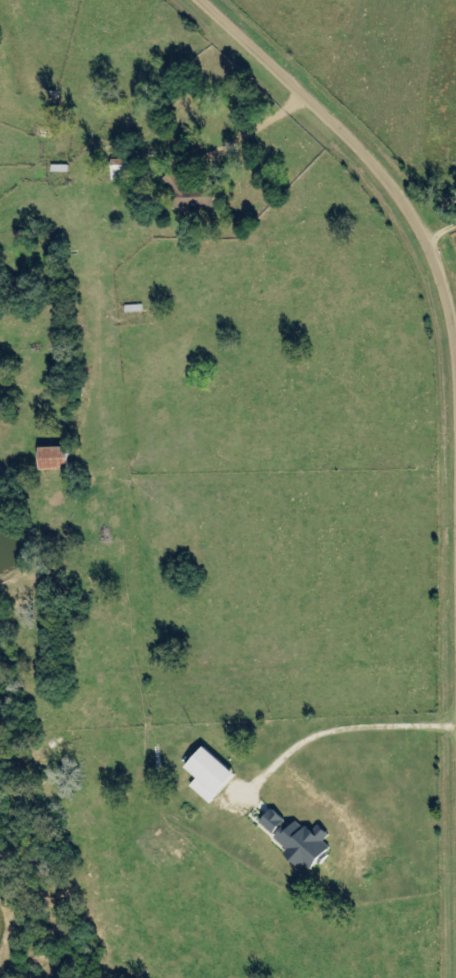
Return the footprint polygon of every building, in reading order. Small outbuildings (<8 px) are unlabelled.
[(123,160),(103,160),(103,182),(123,182),(123,160)] [(59,447),(27,447),(27,471),(59,471),(59,447)]
